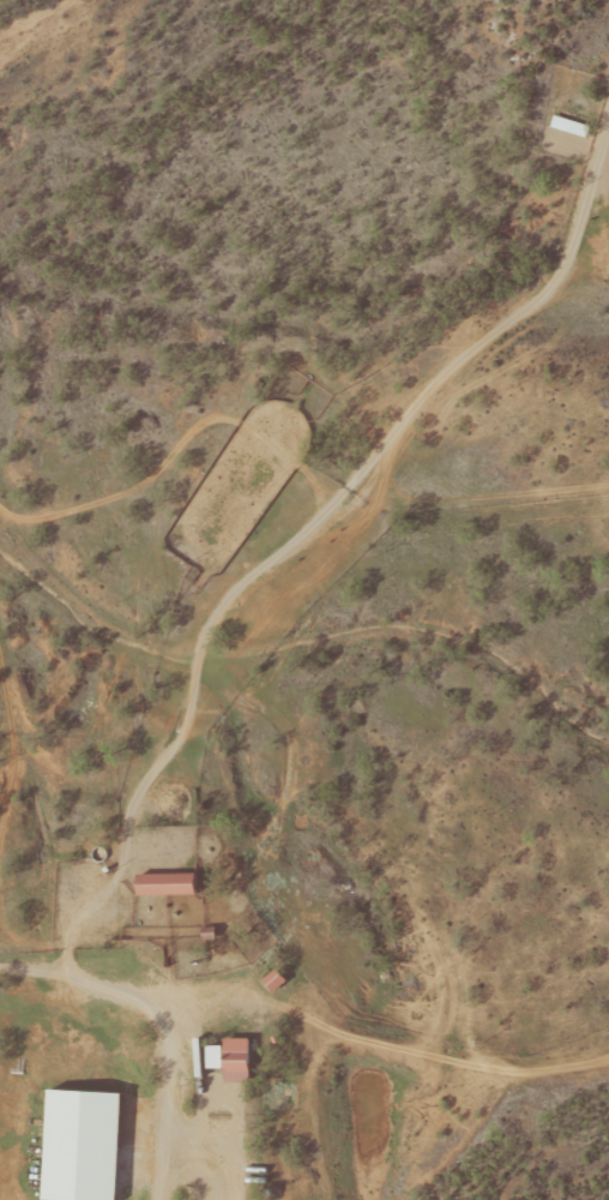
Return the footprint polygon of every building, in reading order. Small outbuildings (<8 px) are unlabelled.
[(202,894),(201,873),(143,874),(143,896),(202,894)] [(266,980),(277,992),(292,980),(281,968),(266,980)] [(253,1037),(227,1038),(228,1081),(254,1081),(253,1037)] [(210,1069),(226,1069),(225,1045),(210,1045),(210,1069)] [(45,1199),(123,1199),(129,1091),(50,1087),(45,1199)]
